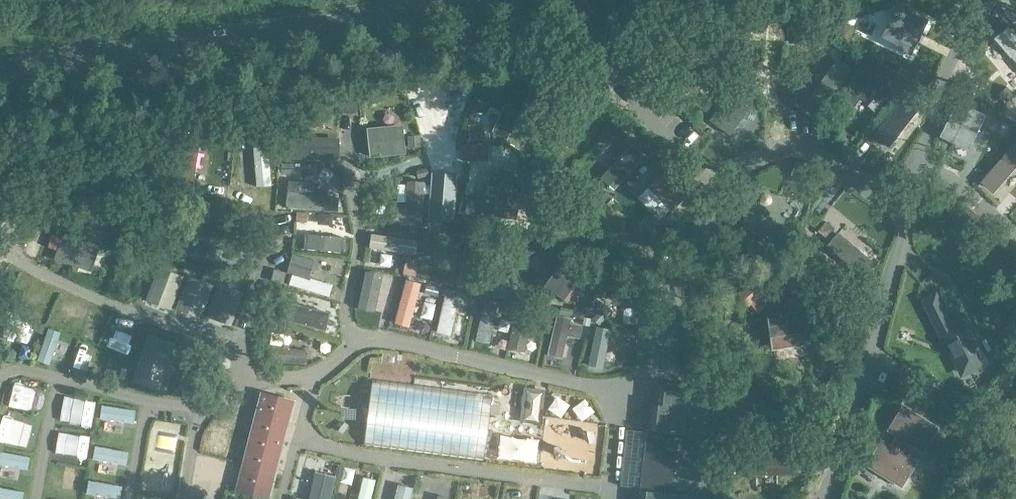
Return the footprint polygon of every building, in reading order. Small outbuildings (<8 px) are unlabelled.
[(911,55),(928,21),(912,13),(911,15),(896,8),(881,38),(895,45),(894,47),(911,55)] [(847,26),(842,37),(850,40),(855,29),(847,26)] [(1008,27),(995,38),(1015,62),(1015,37),(1008,27)] [(803,32),(794,32),(794,43),(803,43),(803,32)] [(917,73),(903,56),(890,67),(904,84),(917,73)] [(826,106),(852,69),(837,59),(811,96),(826,106)] [(867,70),(838,102),(849,112),(860,100),(874,99),(882,106),(893,93),(867,70)] [(534,81),(511,136),(532,145),(556,90),(534,81)] [(1014,95),(1007,88),(998,95),(1004,102),(1005,103),(1015,96),(1014,95)] [(744,95),(751,100),(755,94),(748,89),(744,95)] [(730,94),(710,121),(730,135),(749,108),(730,94)] [(901,101),(873,136),(889,148),(917,114),(901,101)] [(958,102),(941,137),(968,152),(986,116),(958,102)] [(730,157),(740,144),(708,120),(698,133),(730,157)] [(1011,126),(1003,122),(997,133),(1005,138),(1011,126)] [(484,125),(469,126),(470,141),(485,140),(484,125)] [(402,126),(368,130),(370,157),(404,153),(402,126)] [(420,136),(408,137),(409,147),(420,147),(420,136)] [(265,137),(246,139),(250,192),(268,190),(265,137)] [(340,140),(288,138),(287,159),(339,161),(340,140)] [(1015,142),(980,183),(993,194),(1015,167),(1015,142)] [(462,145),(463,161),(487,158),(486,143),(462,145)] [(615,189),(645,156),(632,145),(602,177),(615,189)] [(657,155),(647,166),(655,174),(666,163),(657,155)] [(670,168),(650,188),(672,210),(692,191),(670,168)] [(457,174),(433,173),(429,221),(453,223),(457,174)] [(490,176),(480,214),(516,223),(525,184),(490,176)] [(289,182),(287,207),(338,211),(339,198),(313,196),(314,184),(289,182)] [(393,206),(393,221),(422,222),(423,183),(407,182),(406,207),(393,206)] [(205,202),(191,254),(217,262),(232,210),(205,202)] [(755,205),(746,228),(772,238),(780,214),(755,205)] [(307,214),(297,213),(296,223),(306,224),(307,214)] [(829,221),(819,231),(827,238),(836,227),(829,221)] [(469,229),(456,226),(454,234),(467,237),(469,229)] [(838,234),(827,248),(862,277),(873,263),(838,234)] [(415,256),(417,241),(370,235),(368,250),(415,256)] [(345,238),(306,236),(305,250),(345,253),(345,238)] [(100,250),(61,237),(53,260),(92,273),(100,250)] [(161,240),(159,256),(170,258),(173,242),(161,240)] [(143,244),(143,254),(155,255),(156,244),(143,244)] [(480,248),(479,274),(492,274),(493,249),(480,248)] [(560,256),(543,282),(568,302),(587,277),(560,256)] [(294,257),(288,274),(293,276),(290,285),(328,297),(331,287),(308,280),(313,263),(294,257)] [(417,260),(407,258),(403,274),(414,276),(417,260)] [(633,267),(611,265),(611,273),(633,274),(633,267)] [(287,274),(276,271),(273,282),(284,285),(287,274)] [(357,310),(374,314),(383,277),(366,273),(357,310)] [(765,278),(741,296),(751,309),(754,307),(761,316),(770,310),(763,300),(775,290),(765,278)] [(640,282),(600,279),(600,290),(607,291),(606,296),(612,297),(613,291),(639,293),(640,282)] [(395,324),(409,327),(420,284),(406,281),(395,324)] [(504,286),(496,285),(494,297),(507,300),(508,291),(504,286)] [(439,288),(427,286),(425,293),(437,296),(439,288)] [(445,289),(443,296),(456,299),(458,292),(445,289)] [(918,300),(926,317),(945,353),(960,381),(988,365),(964,315),(950,320),(937,292),(918,300)] [(446,297),(437,333),(448,336),(457,300),(446,297)] [(330,311),(282,301),(279,316),(326,327),(330,311)] [(516,303),(506,301),(503,313),(513,315),(516,303)] [(475,341),(489,344),(497,305),(483,303),(475,341)] [(604,304),(598,310),(605,317),(611,311),(604,304)] [(586,306),(585,313),(594,314),(594,306),(586,306)] [(520,307),(510,350),(524,353),(535,311),(520,307)] [(560,315),(583,319),(585,312),(561,308),(560,315)] [(599,312),(592,319),(599,325),(605,319),(599,312)] [(810,346),(805,312),(765,317),(771,352),(810,346)] [(547,315),(540,313),(538,321),(546,322),(547,315)] [(557,316),(548,355),(561,358),(567,335),(578,338),(581,327),(569,324),(570,319),(557,316)] [(45,326),(37,323),(35,331),(42,334),(45,326)] [(6,327),(3,338),(29,344),(31,334),(6,327)] [(596,327),(588,365),(604,369),(611,330),(596,327)] [(60,334),(49,330),(37,361),(49,365),(60,334)] [(132,345),(111,338),(107,347),(129,355),(132,345)] [(97,349),(81,344),(74,370),(90,374),(97,349)] [(307,351),(277,350),(277,362),(307,363),(307,351)] [(176,353),(164,391),(181,396),(193,359),(176,353)] [(372,380),(363,445),(485,461),(492,394),(414,386),(417,357),(383,353),(382,363),(371,362),(369,380),(372,380)] [(941,382),(925,369),(916,379),(932,392),(941,382)] [(723,408),(724,392),(658,384),(656,406),(651,406),(641,498),(695,498),(695,497),(713,498),(718,447),(737,450),(741,410),(723,408)] [(526,390),(522,420),(539,423),(544,392),(526,390)] [(296,401),(260,392),(235,493),(258,498),(271,498),(296,401)] [(889,445),(922,466),(938,441),(906,420),(889,445)] [(901,488),(916,464),(882,443),(867,467),(901,488)] [(71,450),(64,476),(80,481),(87,455),(71,450)] [(940,454),(933,465),(949,475),(956,464),(940,454)] [(21,492),(24,473),(0,469),(0,488),(21,492)] [(315,473),(309,498),(329,498),(334,478),(315,473)] [(999,473),(993,476),(997,484),(1003,481),(999,473)] [(363,478),(358,498),(371,498),(375,481),(363,478)] [(399,485),(396,498),(411,498),(413,489),(399,485)]
